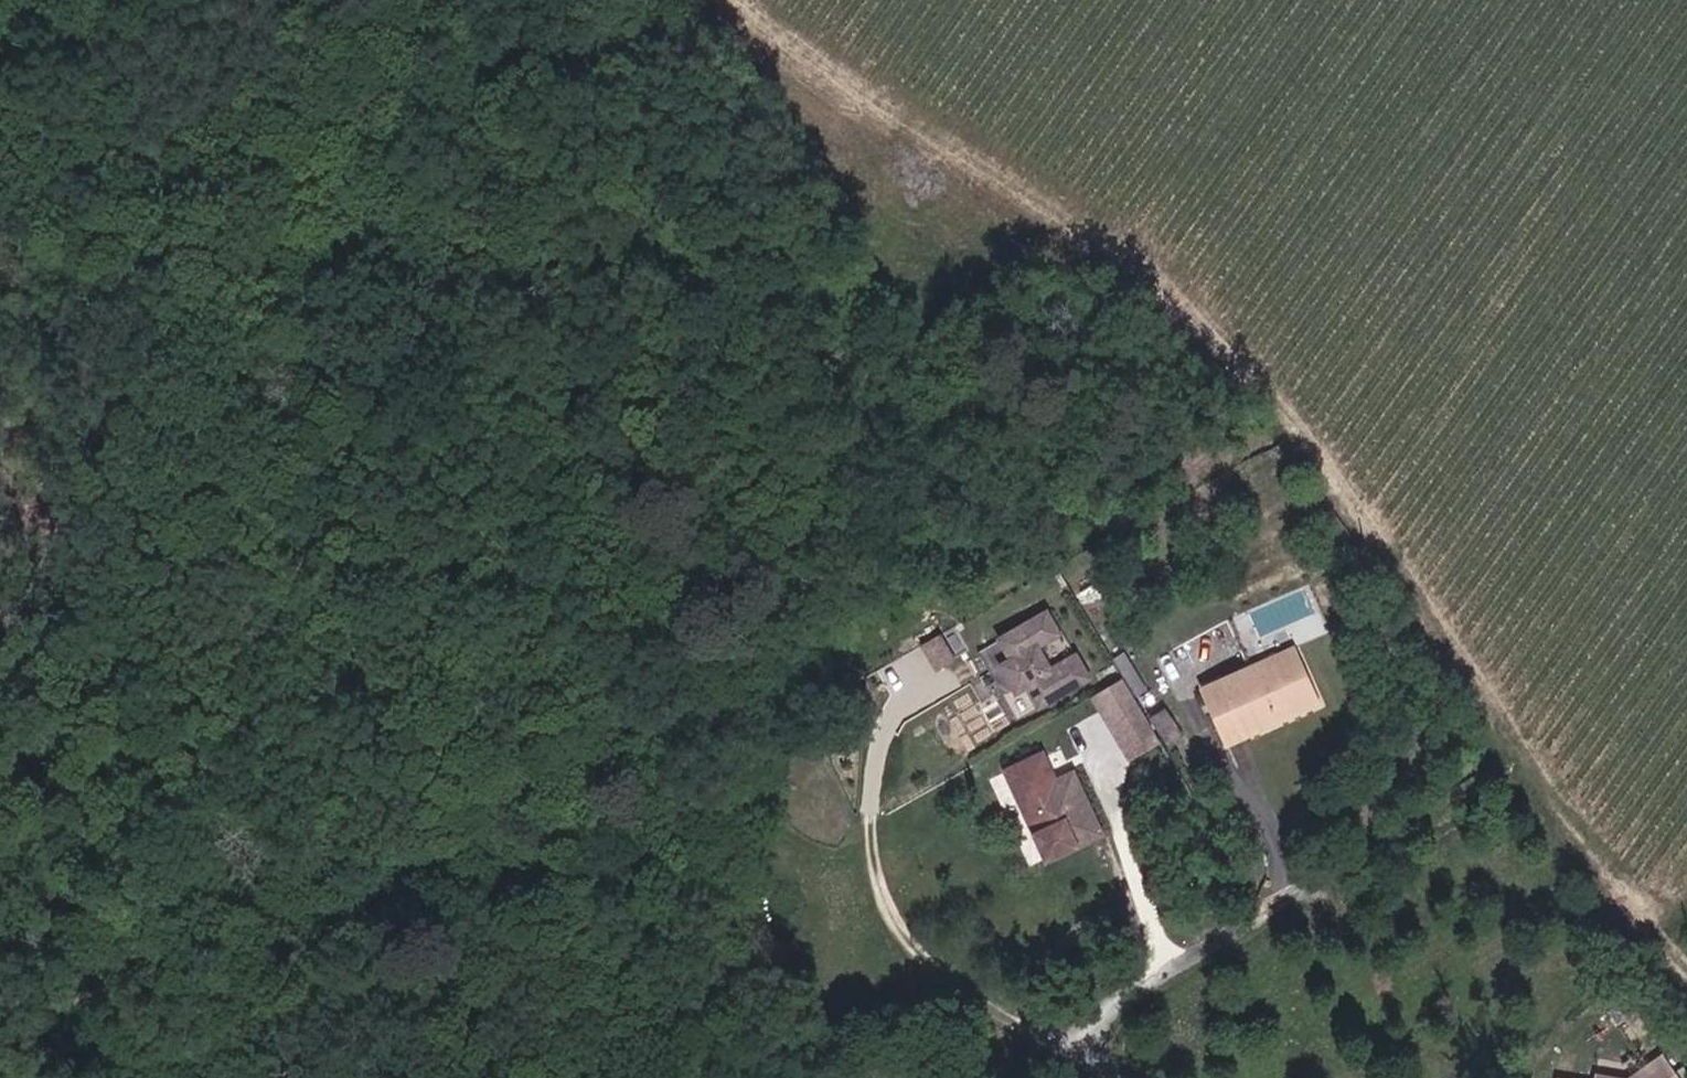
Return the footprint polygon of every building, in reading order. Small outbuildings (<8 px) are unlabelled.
[(1084,676),(1072,654),(1048,668),(1034,644),(1056,632),(1043,611),(999,637),(1010,657),(998,664),(1013,689),(1023,683),(1035,704),(1084,676)] [(941,632),(918,643),(935,676),(958,664),(941,632)] [(1207,693),(1230,742),(1251,734),(1248,725),(1280,711),(1286,722),(1323,706),(1297,651),(1207,693)] [(1164,756),(1125,679),(1086,699),(1126,775),(1164,756)] [(1166,711),(1153,718),(1171,746),(1183,737),(1166,711)] [(1232,747),(1286,722),(1280,711),(1248,725),(1251,734),(1230,742),(1232,747)] [(1006,773),(1045,863),(1097,839),(1069,777),(1055,783),(1041,755),(1006,773)] [(1662,1054),(1628,1077),(1679,1077),(1662,1054)]
